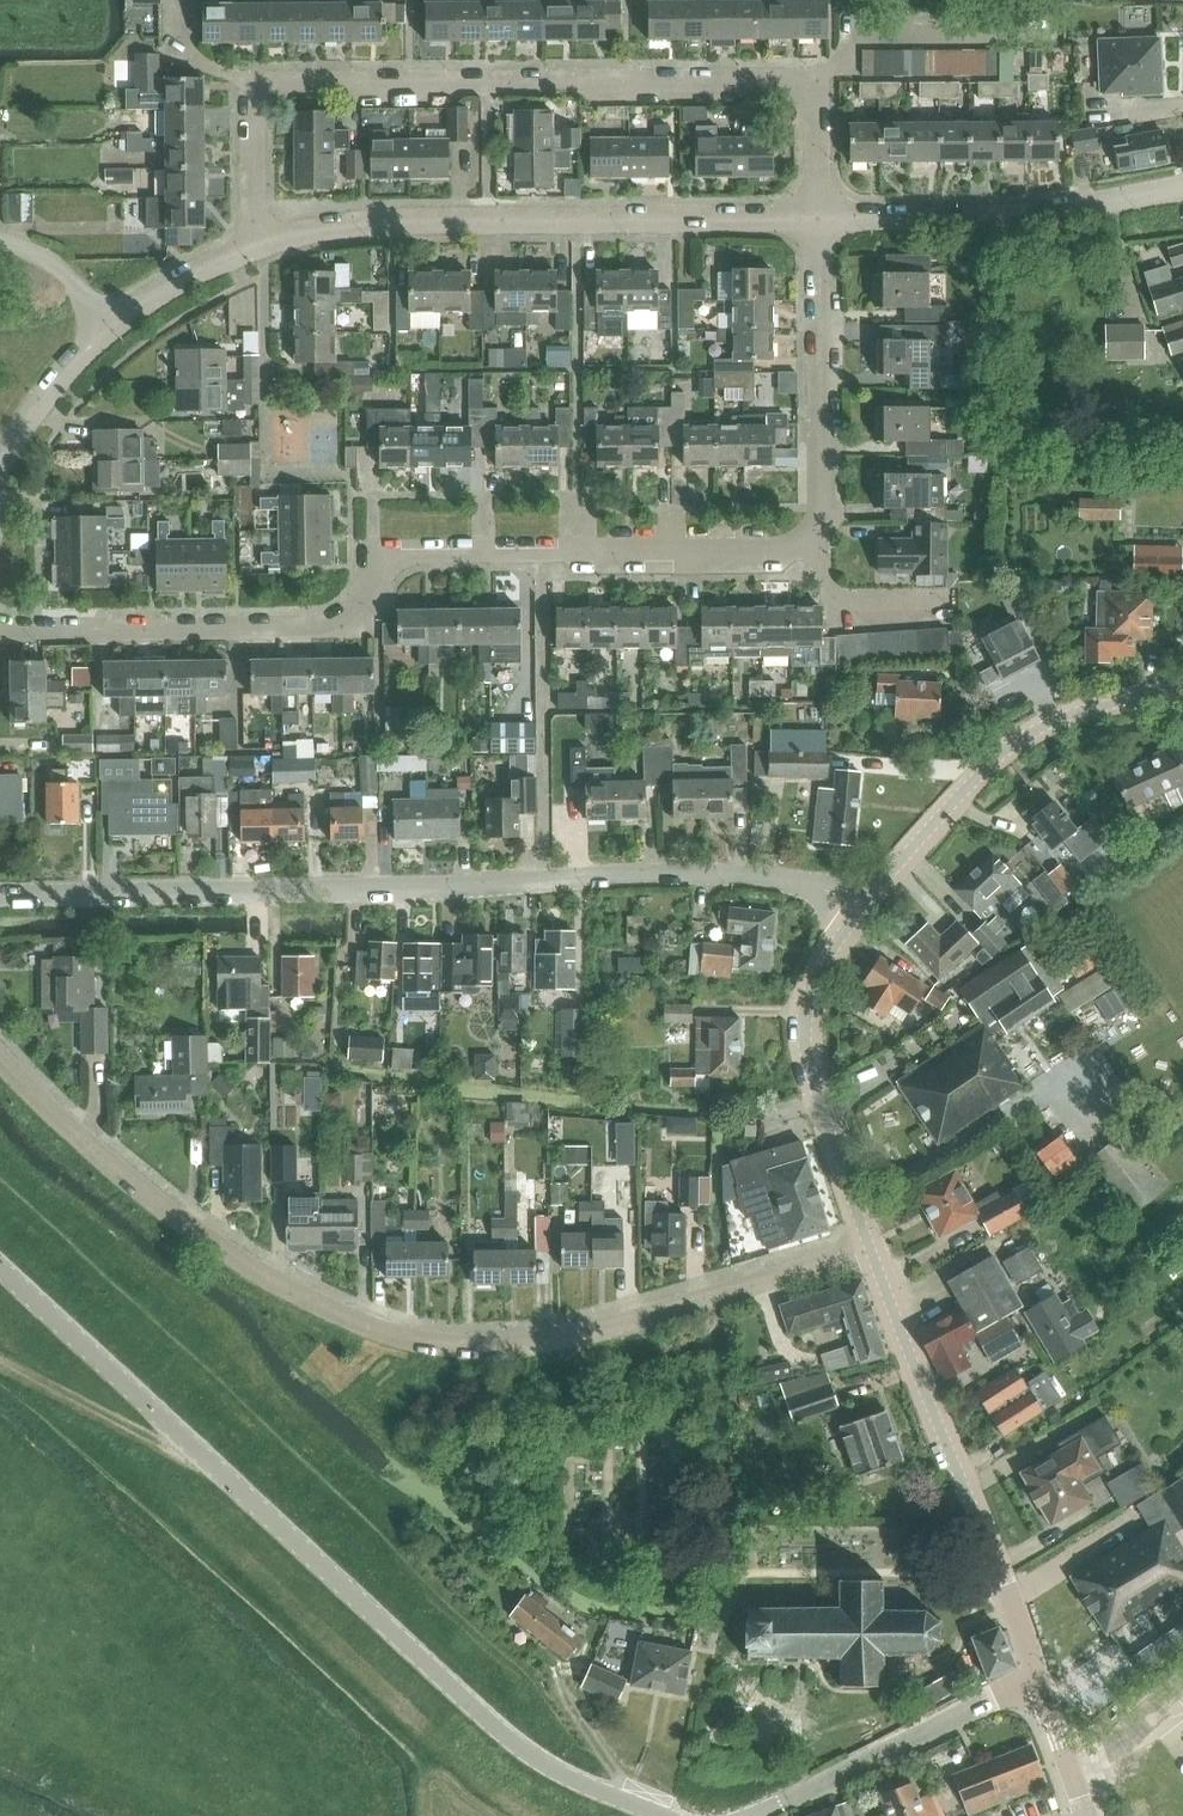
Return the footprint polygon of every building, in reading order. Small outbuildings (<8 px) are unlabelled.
[(499,3),(484,3),(484,41),(514,41),(514,2),(514,0),(499,0),(499,3)] [(544,2),(544,0),(529,0),(529,2),(514,2),(514,41),(544,41),(544,2)] [(663,2),(648,2),(648,40),(678,40),(678,2),(678,0),(663,0),(663,2)] [(751,1),(738,1),(738,39),(768,39),(768,1),(768,0),(751,0),(751,1)] [(574,2),(574,40),(604,40),(604,27),(620,27),(620,1),(574,2)] [(708,39),(738,39),(738,1),(708,2),(708,39)] [(768,1),(768,39),(798,39),(798,1),(768,1)] [(798,1),(798,39),(827,39),(827,1),(798,1)] [(574,2),(544,2),(544,41),(574,40),(574,2)] [(708,39),(708,2),(678,2),(678,40),(708,39)] [(425,42),(454,42),(454,3),(424,3),(425,42)] [(484,41),(484,3),(454,3),(454,42),(484,41)] [(204,42),(233,42),(233,4),(204,4),(204,42)] [(233,4),(233,42),(263,42),(263,4),(233,4)] [(263,4),(263,42),(293,42),(292,4),(263,4)] [(292,4),(293,42),(322,42),(322,4),(292,4)] [(322,4),(322,42),(352,41),(352,4),(322,4)] [(382,4),(352,4),(352,41),(381,41),(381,24),(393,24),(393,4),(382,5),(382,4)] [(1121,91),(1122,95),(1163,93),(1160,36),(1098,39),(1100,92),(1121,91)] [(1030,74),(1042,73),(1042,48),(1029,49),(1030,74)] [(898,50),(899,73),(912,72),(912,49),(898,50)] [(912,49),(912,72),(925,72),(925,49),(912,49)] [(937,72),(937,49),(925,49),(925,72),(937,72)] [(949,72),(949,49),(937,49),(937,72),(949,72)] [(961,72),(962,49),(949,49),(949,72),(961,72)] [(975,72),(975,49),(962,49),(961,72),(975,72)] [(986,72),(986,49),(975,49),(975,72),(986,72)] [(986,49),(986,72),(998,72),(998,49),(986,49)] [(862,50),(862,73),(875,73),(874,50),(862,50)] [(874,50),(875,73),(886,73),(887,50),(874,50)] [(887,50),(886,73),(899,73),(898,50),(887,50)] [(203,77),(165,77),(165,78),(158,78),(157,63),(137,64),(137,90),(166,90),(166,107),(203,107),(203,77)] [(1042,74),(1042,73),(1030,74),(1028,74),(1028,91),(1049,91),(1049,74),(1042,74)] [(999,97),(999,81),(979,82),(979,97),(999,97)] [(1011,81),(999,81),(999,97),(1019,97),(1018,81),(1011,81)] [(879,98),(879,82),(860,82),(860,99),(879,98)] [(879,82),(879,98),(911,98),(911,82),(879,82)] [(920,98),(939,98),(939,82),(920,82),(920,98)] [(939,82),(939,98),(961,98),(961,82),(939,82)] [(694,106),(683,106),(683,121),(694,121),(694,106)] [(203,107),(166,107),(166,137),(203,137),(203,107)] [(467,107),(448,108),(448,139),(448,141),(467,141),(467,107)] [(333,130),(333,110),(295,110),(295,148),(333,148),(333,151),(348,151),(348,149),(351,149),(350,130),(333,130)] [(553,111),(515,111),(515,149),(571,149),(580,149),(580,129),(553,129),(553,111)] [(939,159),(939,122),(939,116),(928,116),(928,122),(909,122),(909,160),(939,159)] [(880,123),(880,160),(909,160),(909,122),(880,123)] [(939,122),(939,159),(969,159),(969,122),(939,122)] [(969,122),(969,159),(999,159),(999,122),(969,122)] [(999,122),(999,159),(1029,159),(1028,122),(999,122)] [(1028,122),(1029,159),(1058,159),(1058,122),(1028,122)] [(760,123),(760,137),(734,137),(734,175),(772,175),(772,137),(771,137),(771,123),(760,123)] [(850,160),(880,160),(880,123),(850,123),(850,160)] [(666,124),(653,124),(653,137),(628,138),(629,175),(667,175),(666,124)] [(717,125),(696,125),(696,175),(734,175),(734,137),(717,137),(717,125)] [(1071,131),(1074,148),(1098,144),(1095,127),(1071,131)] [(373,140),(371,140),(371,178),(410,178),(410,139),(384,140),(384,130),(373,130),(373,140)] [(1167,162),(1162,131),(1113,139),(1118,170),(1167,162)] [(203,137),(166,137),(159,137),(147,137),(127,137),(127,151),(166,151),(166,167),(204,167),(203,137)] [(591,176),(629,175),(628,138),(590,138),(591,176)] [(448,139),(410,139),(410,178),(448,178),(448,141),(448,139)] [(333,148),(295,148),(294,186),(333,186),(333,151),(333,148)] [(349,178),(362,178),(362,172),(361,149),(351,149),(348,149),(348,151),(349,178)] [(571,149),(515,149),(515,187),(553,187),(553,168),(571,168),(571,149)] [(204,167),(166,167),(166,197),(204,197),(204,167)] [(204,227),(204,197),(147,197),(147,227),(166,227),(167,244),(189,243),(188,227),(204,227)] [(1173,268),(1182,265),(1182,243),(1167,248),(1173,268)] [(886,273),(881,273),(881,308),(909,308),(909,322),(945,321),(945,305),(927,305),(926,273),(931,273),(931,254),(886,255),(886,273)] [(1160,317),(1179,311),(1177,308),(1182,306),(1182,278),(1172,282),(1167,266),(1145,273),(1160,317)] [(734,300),(764,300),(774,300),(774,270),(734,270),(734,300)] [(596,289),(583,289),(584,329),(598,329),(597,310),(627,309),(626,271),(596,271),(596,289)] [(657,288),(656,271),(626,271),(627,309),(656,309),(656,328),(670,328),(670,288),(657,288)] [(335,272),(295,273),(295,302),(335,302),(335,272)] [(439,311),(439,272),(409,272),(409,291),(396,291),(396,330),(411,330),(411,311),(439,311)] [(439,272),(439,311),(469,311),(469,329),(482,329),(482,290),(469,290),(469,272),(439,272)] [(495,290),(482,290),(482,329),(496,329),(496,311),(526,311),(526,272),(495,272),(495,290)] [(556,289),(556,272),(526,272),(526,311),(555,311),(555,329),(569,329),(569,289),(556,289)] [(706,289),(678,289),(678,316),(695,316),(695,300),(706,300),(706,289)] [(388,317),(388,292),(362,292),(362,302),(374,302),(374,317),(388,317)] [(774,300),(764,300),(734,300),(734,330),(774,330),(774,300)] [(335,302),(295,302),(296,332),(335,331),(335,302)] [(695,316),(678,316),(678,328),(695,328),(695,316)] [(388,330),(388,317),(374,317),(374,330),(388,330)] [(1163,327),(1171,353),(1182,349),(1182,321),(1163,327)] [(910,325),(910,340),(881,341),(882,373),(910,373),(910,388),(965,388),(965,372),(928,373),(927,340),(950,340),(950,324),(910,325)] [(1106,326),(1107,355),(1146,354),(1145,325),(1106,326)] [(727,373),(755,373),(755,360),(774,360),(774,330),(734,330),(734,358),(715,358),(715,373),(727,373)] [(335,331),(296,332),(296,361),(313,361),(313,376),(353,376),(353,361),(335,361),(335,331)] [(511,366),(512,346),(482,345),(481,364),(511,366)] [(547,346),(547,366),(570,366),(570,346),(547,346)] [(176,350),(177,380),(225,380),(225,378),(225,349),(176,350)] [(407,353),(396,353),(396,367),(407,367),(407,353)] [(245,357),(245,378),(245,379),(258,379),(257,357),(245,357)] [(715,373),(715,388),(727,388),(727,373),(715,373)] [(727,388),(744,387),(744,400),(755,400),(755,373),(727,373),(727,388)] [(177,380),(177,410),(225,410),(225,404),(228,405),(228,411),(246,410),(246,404),(258,404),(258,379),(245,379),(245,378),(225,378),(225,380),(177,380)] [(599,406),(584,407),(585,446),(597,446),(598,466),(628,465),(628,425),(599,426),(599,406)] [(659,465),(658,445),(672,445),(671,406),(657,406),(657,425),(628,425),(628,465),(659,465)] [(685,445),(685,464),(715,464),(714,425),(686,425),(686,406),(671,406),(672,445),(685,445)] [(439,426),(439,466),(469,466),(469,447),(483,447),(483,407),(469,407),(469,426),(439,426)] [(497,407),(483,407),(483,447),(496,447),(496,466),(526,466),(526,426),(497,426),(497,407)] [(526,426),(526,466),(556,466),(556,447),(570,447),(570,407),(556,407),(556,426),(526,426)] [(911,455),(946,455),(946,439),(928,439),(928,407),(882,407),(882,441),(911,441),(911,455)] [(380,466),(410,466),(410,427),(381,427),(381,409),(367,409),(367,448),(380,448),(380,466)] [(786,441),(785,413),(761,413),(761,425),(745,425),(744,425),(744,464),(774,464),(774,441),(786,441)] [(733,415),(733,425),(714,425),(715,464),(744,464),(744,425),(745,425),(745,415),(733,415)] [(439,466),(439,426),(410,427),(410,466),(439,466)] [(142,430),(95,431),(95,461),(157,460),(157,445),(151,445),(151,437),(142,437),(142,430)] [(219,458),(251,458),(251,445),(219,445),(219,458)] [(251,473),(251,458),(219,458),(219,473),(251,473)] [(95,461),(95,491),(143,490),(143,486),(158,485),(157,460),(95,461)] [(928,474),(883,474),(882,509),(911,509),(911,522),(947,523),(947,511),(947,506),(928,506),(928,474)] [(280,509),(280,530),(330,530),(330,517),(335,517),(334,497),(330,497),(330,496),(260,497),(261,509),(280,509)] [(1079,520),(1120,520),(1121,498),(1079,498),(1079,520)] [(57,539),(57,551),(107,551),(107,530),(126,529),(126,517),(106,517),(57,518),(57,519),(52,519),(52,539),(57,539)] [(192,539),(193,589),(205,589),(205,594),(226,593),(226,589),(227,589),(226,539),(225,539),(225,520),(213,520),(213,533),(215,533),(215,539),(192,539)] [(180,590),(192,590),(192,539),(170,540),(170,521),(158,521),(158,541),(158,590),(159,590),(160,595),(180,595),(180,590)] [(915,539),(879,539),(879,573),(947,573),(947,523),(915,523),(915,539)] [(262,552),(262,564),(281,564),(331,563),(331,562),(336,562),(335,542),(330,542),(330,530),(280,530),(281,552),(262,552)] [(119,566),(136,566),(136,548),(120,548),(119,566)] [(107,551),(57,551),(57,564),(53,564),(53,584),(58,584),(58,585),(127,584),(127,572),(107,572),(107,551)] [(1134,574),(1181,576),(1181,554),(1135,553),(1134,574)] [(1084,662),(1108,662),(1108,657),(1133,657),(1133,640),(1150,640),(1151,593),(1095,592),(1094,630),(1084,630),(1084,662)] [(704,657),(732,657),(732,607),(703,608),(703,627),(689,627),(690,666),(704,666),(704,657)] [(732,657),(761,657),(761,607),(732,607),(732,657)] [(790,657),(790,607),(761,607),(761,657),(790,657)] [(790,664),(821,664),(829,664),(839,663),(837,638),(821,638),(821,607),(790,607),(790,657),(790,664)] [(521,608),(491,609),(491,662),(501,662),(501,642),(522,642),(521,608)] [(647,647),(675,647),(675,666),(690,666),(689,627),(676,627),(676,608),(646,609),(647,647)] [(421,663),(430,663),(430,609),(399,609),(399,644),(421,643),(421,663)] [(460,609),(430,609),(430,663),(441,663),(441,643),(461,643),(460,609)] [(491,609),(460,609),(461,643),(481,643),(481,662),(491,662),(491,609)] [(588,647),(587,609),(558,609),(558,648),(588,647)] [(617,609),(587,609),(588,647),(588,658),(601,658),(601,647),(617,647),(617,609)] [(617,609),(617,647),(647,647),(646,609),(617,609)] [(1019,622),(984,639),(996,664),(1002,677),(1003,679),(1039,661),(1019,622)] [(946,628),(930,629),(932,657),(948,656),(946,628)] [(930,629),(915,630),(917,658),(932,657),(930,629)] [(901,659),(915,658),(917,658),(915,630),(899,631),(901,659)] [(885,660),(901,659),(899,631),(884,632),(885,660)] [(948,632),(949,658),(962,657),(961,631),(948,632)] [(868,633),(870,661),(885,660),(884,632),(868,633)] [(870,661),(868,633),(852,634),(854,662),(870,661)] [(852,634),(837,635),(837,638),(839,663),(854,662),(852,634)] [(283,713),(297,713),(297,693),(314,693),(313,658),(283,659),(283,713)] [(344,658),(313,658),(314,693),(334,692),(335,712),(345,712),(344,658)] [(374,658),(344,658),(345,712),(354,712),(354,692),(375,692),(374,658)] [(166,660),(167,695),(186,694),(187,714),(198,714),(197,659),(166,660)] [(227,659),(197,659),(198,714),(207,714),(207,695),(228,694),(227,659)] [(283,659),(252,659),(253,694),(273,693),(273,713),(283,713),(283,659)] [(13,660),(13,691),(66,691),(66,680),(47,680),(47,660),(13,660)] [(119,715),(136,715),(135,660),(104,661),(105,696),(119,695),(119,715)] [(166,660),(135,660),(136,715),(146,714),(146,695),(167,695),(166,660)] [(1002,677),(996,664),(979,673),(986,685),(1002,677)] [(894,692),(894,720),(914,721),(914,715),(938,715),(939,682),(896,682),(896,676),(876,675),(876,692),(894,692)] [(588,697),(588,680),(576,681),(576,692),(559,693),(559,709),(588,708),(588,697)] [(749,697),(762,696),(761,680),(749,680),(749,697)] [(761,680),(762,696),(775,696),(775,680),(761,680)] [(13,691),(13,722),(48,722),(48,700),(66,700),(66,691),(13,691)] [(617,692),(617,708),(630,707),(629,691),(617,692)] [(605,696),(588,697),(588,708),(617,708),(617,692),(605,692),(605,696)] [(408,708),(395,708),(395,741),(408,741),(408,708)] [(57,730),(72,724),(66,709),(51,714),(57,730)] [(614,714),(585,714),(586,728),(614,728),(614,714)] [(221,719),(222,748),(238,747),(237,718),(221,719)] [(535,723),(492,723),(492,752),(535,752),(535,723)] [(771,730),(771,777),(826,777),(826,730),(771,730)] [(64,735),(65,753),(93,752),(92,734),(64,735)] [(135,734),(98,734),(98,752),(135,752),(135,734)] [(281,753),(310,755),(311,737),(282,735),(281,753)] [(729,745),(729,768),(702,769),(702,816),(732,816),(732,784),(745,783),(745,744),(729,745)] [(615,818),(615,780),(615,766),(586,767),(586,746),(571,747),(571,786),(586,786),(586,819),(615,818)] [(1149,760),(1113,776),(1114,777),(1111,783),(1115,791),(1121,792),(1127,806),(1176,784),(1182,799),(1182,769),(1173,746),(1147,758),(1149,760)] [(615,780),(615,818),(645,818),(644,786),(658,785),(658,747),(642,747),(642,780),(615,780)] [(688,765),(672,765),(671,747),(658,747),(658,785),(672,785),(673,817),(702,816),(702,769),(702,767),(688,767),(688,765)] [(378,753),(360,754),(361,793),(330,793),(331,841),(363,840),(363,808),(378,808),(378,753)] [(212,777),(181,778),(182,807),(190,807),(191,836),(217,836),(216,793),(227,794),(226,756),(213,756),(212,777)] [(230,756),(230,775),(254,774),(253,756),(230,756)] [(175,758),(152,758),(152,774),(175,774),(175,758)] [(140,759),(100,759),(100,779),(105,779),(106,812),(113,812),(113,832),(154,831),(154,819),(166,819),(166,795),(172,795),(172,779),(156,778),(140,779),(140,759)] [(293,759),(273,759),(274,781),(294,781),(293,759)] [(302,759),(302,783),(315,783),(314,759),(302,759)] [(48,823),(79,823),(80,783),(68,782),(68,769),(54,769),(54,783),(48,783),(48,823)] [(818,785),(813,841),(853,845),(860,772),(835,769),(833,787),(818,785)] [(22,795),(22,777),(0,777),(0,823),(11,823),(11,795),(22,795)] [(500,791),(500,799),(487,799),(488,836),(518,836),(518,813),(536,813),(536,779),(511,779),(511,791),(500,791)] [(274,794),(274,793),(242,794),(243,841),(275,840),(274,794)] [(307,839),(305,793),(274,794),(275,840),(307,839)] [(460,798),(427,799),(428,837),(461,837),(460,798)] [(428,837),(427,799),(394,800),(395,838),(428,837)] [(1054,801),(1030,821),(1052,849),(1065,840),(1081,860),(1108,838),(1092,818),(1077,830),(1054,801)] [(991,854),(954,889),(983,920),(1001,903),(1009,912),(1028,894),(1019,885),(1020,884),(991,854)] [(1060,864),(1046,875),(1062,894),(1075,883),(1060,864)] [(727,918),(725,932),(743,934),(741,947),(691,942),(689,973),(730,977),(731,965),(769,970),(776,913),(721,906),(719,918),(727,918)] [(970,934),(983,947),(991,957),(1005,944),(995,933),(1003,926),(994,917),(983,927),(980,924),(970,934)] [(940,935),(928,921),(904,944),(938,981),(978,943),(956,919),(940,935)] [(575,933),(547,933),(547,940),(537,939),(537,989),(575,989),(575,933)] [(526,970),(526,934),(499,934),(499,970),(499,993),(508,993),(509,970),(526,970)] [(441,977),(441,992),(474,993),(478,991),(480,989),(480,986),(493,986),(493,973),(492,973),(492,936),(465,936),(465,945),(443,945),(442,977),(441,977)] [(394,979),(397,944),(370,942),(369,951),(358,951),(356,984),(369,985),(369,978),(394,979)] [(440,985),(441,944),(404,944),(403,992),(440,992),(441,985),(440,985)] [(895,1082),(937,1144),(1022,1087),(1010,1069),(1013,1067),(998,1045),(1012,1036),(1009,1031),(1054,1001),(1051,996),(1021,951),(1019,949),(959,990),(982,1023),(895,1082)] [(54,959),(41,959),(42,1009),(54,1008),(54,1010),(82,1010),(82,1022),(82,1053),(108,1053),(107,1009),(93,1009),(93,971),(93,957),(54,957),(54,959)] [(246,1010),(246,1063),(270,1063),(268,990),(261,990),(260,957),(220,957),(221,1010),(246,1010)] [(284,996),(314,996),(314,957),(284,957),(284,996)] [(880,957),(863,983),(870,987),(861,1001),(884,1017),(893,1003),(909,1013),(926,986),(880,957)] [(519,995),(498,995),(498,1019),(519,1019),(519,995)] [(729,1014),(753,1011),(751,1000),(728,1003),(729,1014)] [(664,1022),(692,1022),(692,1004),(664,1004),(664,1022)] [(562,1009),(562,1056),(584,1056),(584,1034),(584,1009),(562,1009)] [(697,1016),(696,1073),(739,1073),(740,1017),(697,1016)] [(211,1034),(208,1034),(173,1036),(173,1037),(178,1037),(179,1076),(137,1078),(138,1111),(196,1109),(195,1094),(213,1093),(211,1034)] [(349,1058),(382,1060),(384,1038),(350,1035),(349,1058)] [(391,1069),(412,1071),(413,1048),(392,1047),(391,1069)] [(495,1052),(474,1052),(474,1077),(495,1077),(495,1052)] [(671,1068),(670,1085),(695,1085),(695,1068),(671,1068)] [(354,1102),(358,1082),(340,1078),(336,1098),(354,1102)] [(455,1142),(491,1144),(493,1104),(456,1102),(455,1142)] [(497,1102),(496,1118),(521,1119),(522,1104),(497,1102)] [(634,1123),(620,1123),(621,1164),(635,1164),(634,1123)] [(239,1198),(239,1200),(245,1200),(245,1198),(268,1197),(267,1142),(240,1143),(240,1124),(216,1124),(217,1163),(231,1162),(232,1198),(239,1198)] [(1121,1135),(1090,1159),(1134,1215),(1165,1191),(1121,1135)] [(802,1141),(759,1153),(759,1154),(758,1154),(731,1162),(732,1163),(725,1165),(727,1198),(739,1195),(746,1217),(758,1213),(767,1250),(778,1247),(831,1230),(808,1158),(802,1141)] [(296,1144),(272,1145),(272,1181),(273,1181),(295,1181),(296,1181),(296,1144)] [(565,1144),(565,1165),(588,1165),(587,1144),(565,1144)] [(348,1146),(348,1179),(361,1179),(361,1146),(348,1146)] [(519,1156),(518,1186),(535,1186),(536,1157),(519,1156)] [(990,1235),(1040,1207),(1024,1179),(1011,1187),(1013,1191),(1001,1198),(996,1190),(974,1203),(969,1195),(974,1192),(971,1186),(966,1190),(954,1168),(913,1190),(939,1236),(979,1214),(990,1235)] [(681,1204),(709,1204),(709,1177),(681,1177),(681,1204)] [(621,1204),(638,1204),(637,1180),(620,1181),(621,1204)] [(552,1183),(552,1204),(567,1204),(567,1182),(552,1183)] [(323,1193),(288,1193),(289,1245),(290,1245),(290,1247),(294,1250),(305,1250),(309,1247),(309,1245),(324,1245),(323,1201),(323,1193)] [(517,1218),(517,1193),(505,1193),(505,1218),(517,1218)] [(359,1200),(323,1201),(324,1245),(337,1244),(337,1249),(341,1252),(353,1252),(357,1249),(357,1244),(359,1244),(359,1200)] [(685,1214),(666,1213),(667,1201),(645,1200),(644,1245),(651,1245),(651,1253),(684,1255),(685,1214)] [(591,1221),(591,1203),(580,1203),(580,1220),(591,1221)] [(591,1203),(591,1221),(592,1221),(592,1232),(591,1232),(591,1266),(622,1266),(621,1232),(612,1232),(611,1218),(604,1218),(604,1203),(591,1203)] [(431,1211),(418,1211),(418,1227),(431,1227),(431,1211)] [(405,1227),(418,1227),(417,1212),(405,1212),(405,1227)] [(493,1219),(492,1236),(505,1236),(505,1219),(493,1219)] [(517,1219),(505,1219),(505,1236),(505,1237),(517,1237),(517,1219)] [(591,1266),(591,1232),(561,1233),(561,1266),(591,1266)] [(387,1275),(418,1275),(418,1243),(387,1243),(387,1275)] [(449,1243),(430,1243),(418,1243),(418,1275),(449,1275),(449,1243)] [(1030,1245),(1003,1261),(1016,1283),(1043,1267),(1030,1245)] [(505,1250),(474,1250),(474,1283),(505,1283),(505,1250)] [(505,1250),(505,1283),(537,1283),(537,1250),(505,1250)] [(961,1305),(922,1327),(933,1346),(927,1349),(942,1382),(971,1366),(960,1346),(976,1337),(987,1355),(1017,1338),(1005,1315),(1021,1305),(992,1253),(946,1280),(961,1305)] [(852,1343),(821,1352),(826,1369),(851,1364),(851,1365),(860,1363),(884,1356),(861,1280),(779,1304),(787,1333),(822,1323),(823,1328),(836,1324),(837,1328),(847,1325),(852,1343)] [(1081,1338),(1097,1328),(1085,1308),(1078,1313),(1068,1297),(1060,1302),(1048,1283),(1034,1292),(1040,1302),(1024,1312),(1055,1361),(1085,1343),(1081,1338)] [(792,1375),(789,1361),(756,1368),(759,1382),(792,1375)] [(1014,1366),(975,1392),(1003,1433),(1046,1404),(1041,1396),(1055,1387),(1032,1368),(1021,1376),(1014,1366)] [(777,1381),(793,1422),(839,1404),(826,1371),(777,1381)] [(839,1424),(855,1475),(902,1460),(886,1409),(839,1424)] [(1049,1456),(1021,1472),(1033,1493),(1031,1494),(1037,1504),(1039,1503),(1051,1524),(1092,1501),(1083,1485),(1080,1479),(1098,1468),(1090,1454),(1113,1441),(1104,1425),(1109,1422),(1105,1415),(1057,1443),(1061,1450),(1049,1456)] [(1106,1482),(1114,1495),(1121,1507),(1156,1487),(1141,1462),(1106,1482)] [(1161,1491),(1175,1514),(1182,1509),(1182,1479),(1182,1478),(1161,1491)] [(1069,1575),(1106,1634),(1182,1586),(1182,1547),(1164,1516),(1069,1575)] [(752,1601),(747,1601),(747,1606),(743,1606),(743,1611),(748,1611),(747,1650),(743,1650),(743,1655),(748,1655),(748,1659),(752,1659),(752,1654),(765,1655),(765,1659),(769,1659),(769,1655),(781,1655),(781,1659),(785,1659),(786,1655),(799,1655),(799,1660),(802,1660),(803,1655),(812,1655),(812,1660),(816,1660),(816,1655),(827,1655),(827,1660),(830,1660),(831,1655),(842,1655),(842,1682),(839,1686),(842,1689),(844,1686),(880,1687),(884,1689),(887,1686),(883,1684),(884,1652),(887,1652),(887,1656),(892,1656),(892,1652),(925,1653),(926,1657),(929,1656),(928,1652),(937,1641),(941,1643),(942,1639),(939,1638),(937,1625),(940,1624),(939,1620),(936,1621),(924,1612),(926,1608),(924,1606),(921,1611),(890,1610),(890,1607),(885,1607),(885,1611),(880,1610),(881,1583),(884,1580),(881,1577),(877,1580),(842,1580),(839,1576),(836,1579),(840,1583),(840,1607),(830,1607),(830,1603),(827,1603),(827,1607),(817,1607),(817,1602),(813,1602),(813,1607),(802,1607),(802,1602),(798,1602),(798,1607),(785,1607),(785,1602),(781,1602),(781,1607),(768,1607),(768,1602),(765,1602),(765,1607),(752,1606),(752,1601)] [(508,1613),(566,1658),(581,1638),(523,1593),(508,1613)] [(972,1637),(987,1677),(1015,1667),(1010,1654),(1015,1652),(1006,1629),(1001,1631),(999,1626),(972,1637)] [(630,1685),(683,1694),(690,1650),(638,1641),(630,1685)] [(1154,1668),(1143,1650),(1131,1657),(1143,1677),(1154,1668)] [(592,1664),(582,1686),(617,1701),(626,1679),(592,1664)] [(954,1774),(970,1813),(1044,1784),(1028,1745),(954,1774)] [(911,1782),(881,1793),(890,1815),(924,1815),(911,1782)] [(920,1798),(924,1808),(939,1802),(935,1792),(920,1798)] [(836,1806),(804,1815),(852,1815),(848,1801),(836,1805),(836,1806)]
